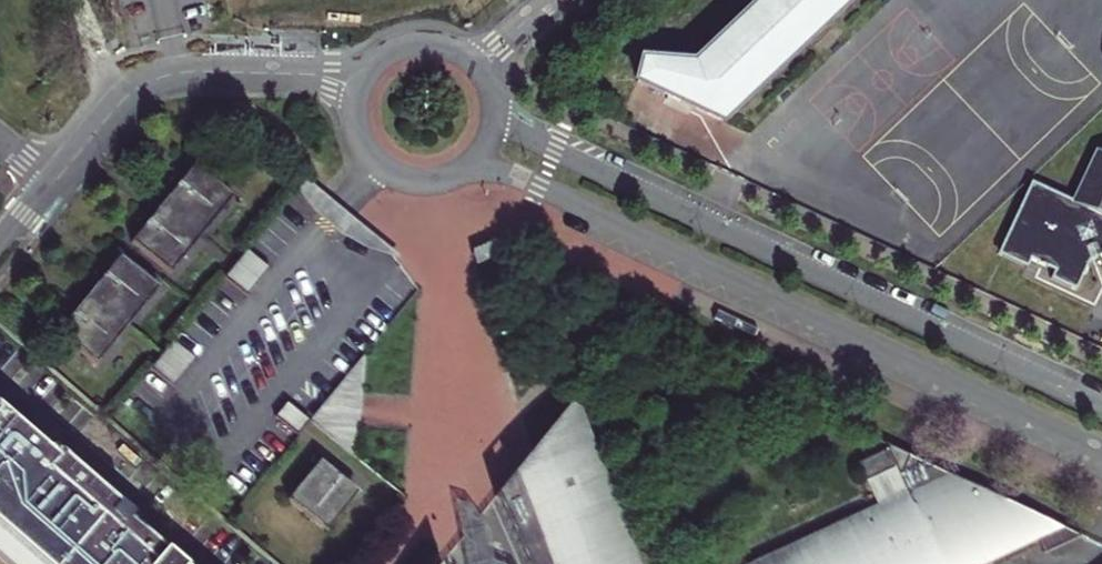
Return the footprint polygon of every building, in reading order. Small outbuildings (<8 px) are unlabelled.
[(693,65),(645,62),(638,82),(721,121),(850,0),(762,0),(693,65)] [(998,257),(1026,270),(1030,262),(1055,273),(1051,281),(1082,296),(1096,266),(1101,263),(1101,154),(1094,151),(1071,202),(1030,184),(998,257)] [(174,280),(206,242),(239,203),(199,169),(166,208),(134,246),(174,280)] [(277,273),(254,253),(243,266),(231,281),(254,301),(267,286),(277,273)] [(91,296),(58,336),(98,371),(132,329),(163,292),(123,258),(91,296)] [(167,356),(156,370),(179,390),(190,376),(203,360),(180,340),(167,356)] [(572,399),(531,449),(496,492),(528,563),(632,563),(572,399)] [(275,418),(299,439),(307,429),(311,424),(287,404),(275,418)] [(131,526),(133,523),(62,459),(59,463),(0,410),(0,524),(45,563),(176,563),(131,526)] [(894,439),(866,451),(873,469),(902,457),(914,484),(886,497),(741,563),(972,563),(1039,533),(1046,548),(1085,528),(894,439)] [(914,484),(902,457),(873,469),(886,497),(914,484)] [(332,465),(298,506),(338,539),(365,506),(372,499),(332,465)]
